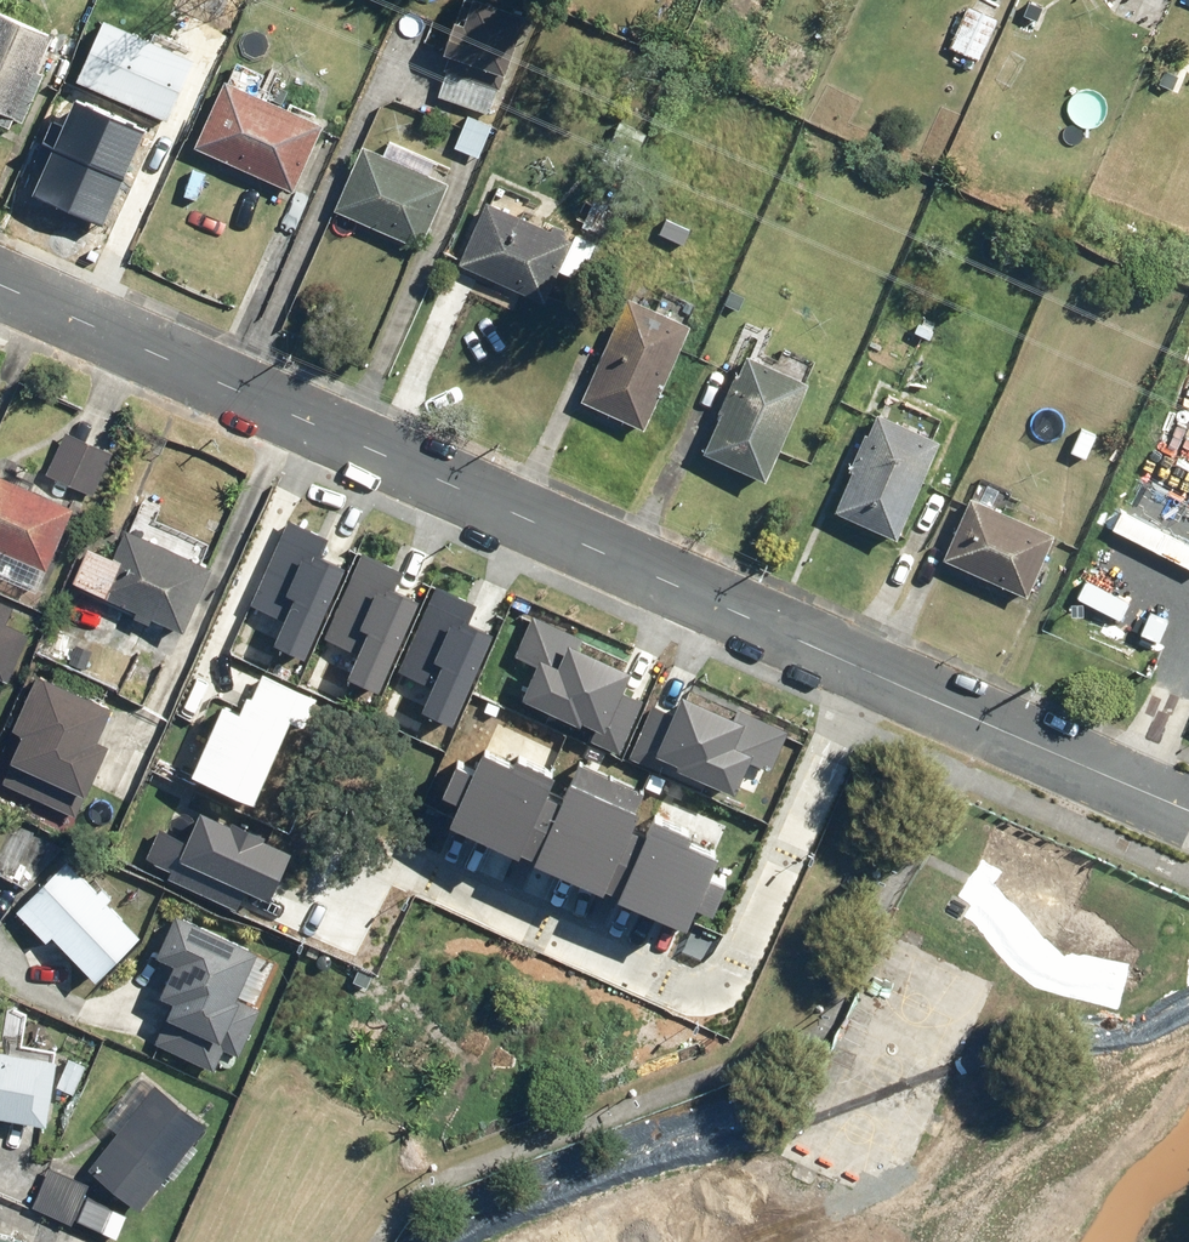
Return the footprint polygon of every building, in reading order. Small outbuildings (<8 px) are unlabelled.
[(157,20),(210,40),(225,1),(222,0),(165,0),(157,20)] [(483,156),(544,10),(521,0),(468,0),(446,52),(455,56),(439,93),(472,106),(456,145),(483,156)] [(61,28),(0,2),(0,120),(1,117),(19,125),(24,113),(30,115),(51,67),(45,64),(61,28)] [(974,2),(954,46),(983,59),(1003,15),(974,2)] [(1174,46),(1157,85),(1176,93),(1188,62),(1188,53),(1174,46)] [(276,72),(244,57),(204,142),(294,184),(326,116),(268,89),(276,72)] [(133,88),(85,68),(57,135),(108,157),(102,172),(122,180),(127,167),(146,175),(174,107),(165,103),(169,92),(137,79),(133,88)] [(456,181),(367,142),(340,202),(429,242),(456,181)] [(501,180),(463,262),(482,270),(473,290),(514,309),(524,288),(549,300),(580,233),(543,216),(550,202),(501,180)] [(671,208),(658,230),(688,246),(700,225),(671,208)] [(699,324),(635,294),(586,397),(650,427),(699,324)] [(819,374),(753,346),(708,454),(774,481),(819,374)] [(868,422),(849,467),(858,471),(842,506),(905,534),(948,434),(886,407),(877,426),(868,422)] [(66,423),(45,471),(97,495),(118,447),(91,434),(66,423)] [(0,468),(0,570),(48,589),(83,501),(0,468)] [(1016,490),(983,478),(949,557),(1034,594),(1063,528),(1009,505),(1016,490)] [(360,544),(292,515),(253,603),(321,633),(360,544)] [(1188,591),(1188,562),(1182,559),(1188,545),(1164,535),(1167,529),(1150,522),(1141,543),(1125,537),(1089,620),(1162,652),(1188,591)] [(93,543),(78,580),(142,605),(138,616),(153,622),(156,614),(189,626),(215,560),(133,527),(122,554),(93,543)] [(428,574),(360,544),(321,633),(389,662),(428,574)] [(495,603),(428,574),(389,662),(457,692),(495,603)] [(0,595),(0,681),(3,672),(14,677),(32,628),(13,621),(20,603),(0,595)] [(598,741),(625,753),(653,691),(628,680),(638,657),(525,607),(504,654),(534,668),(523,691),(604,728),(598,741)] [(274,789),(317,679),(273,661),(259,695),(235,685),(204,761),(274,789)] [(45,666),(9,750),(19,754),(8,781),(43,796),(37,809),(62,820),(70,799),(87,806),(118,734),(107,729),(120,698),(45,666)] [(683,705),(653,691),(625,753),(652,765),(658,752),(721,781),(732,757),(759,769),(780,722),(693,683),(683,705)] [(464,803),(542,839),(585,747),(507,711),(464,803)] [(542,839),(621,875),(664,784),(585,747),(542,839)] [(621,875),(700,912),(742,820),(664,784),(621,875)] [(313,839),(220,801),(210,825),(193,818),(187,832),(171,826),(156,862),(250,901),(262,872),(294,885),(313,839)] [(58,934),(109,979),(152,930),(71,859),(26,911),(55,937),(58,934)] [(182,996),(162,1042),(223,1067),(231,1047),(244,1053),(275,978),(257,971),(267,947),(183,912),(166,954),(178,959),(166,989),(182,996)] [(4,1112),(22,1113),(58,1116),(60,1088),(73,1089),(75,1054),(63,1053),(63,1047),(26,1045),(29,1009),(1,1007),(0,1029),(0,1117),(4,1117),(4,1112)] [(214,1121),(162,1080),(95,1164),(147,1205),(214,1121)] [(78,1220),(123,1237),(133,1210),(89,1193),(93,1183),(51,1167),(43,1186),(35,1207),(77,1223),(78,1220)] [(27,1232),(0,1230),(0,1241),(26,1241),(27,1232)]
